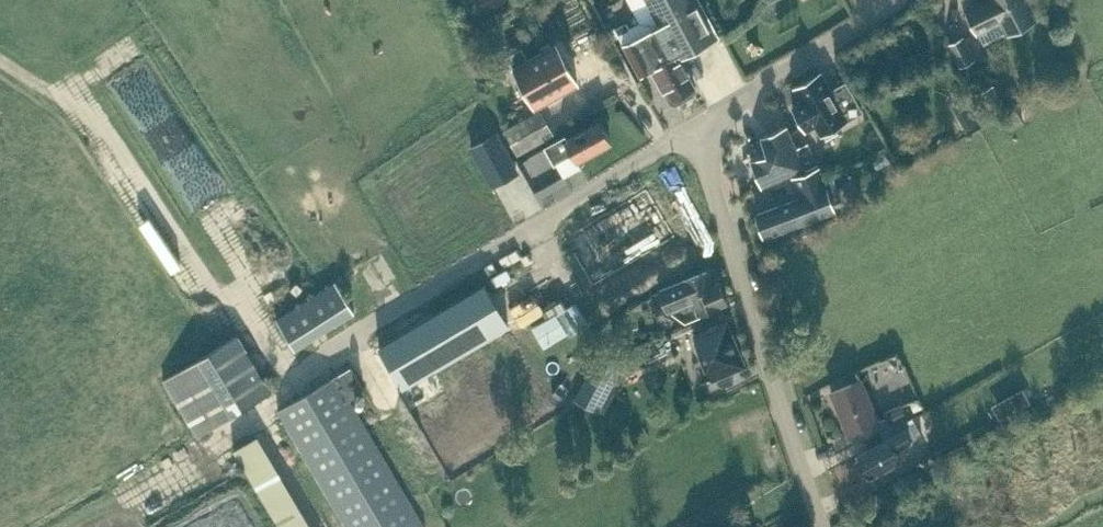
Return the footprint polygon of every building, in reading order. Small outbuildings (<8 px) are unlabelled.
[(485,13),(505,3),(504,0),(479,0),(485,13)] [(719,34),(700,0),(627,0),(639,21),(617,32),(625,44),(640,73),(652,67),(671,102),(676,103),(686,97),(688,93),(686,90),(694,85),(679,56),(719,34)] [(966,10),(978,32),(1001,20),(1007,33),(1037,18),(1027,0),(987,0),(966,10)] [(960,65),(974,58),(963,37),(949,44),(960,65)] [(536,107),(577,84),(555,44),(527,59),(521,47),(507,55),(536,107)] [(848,83),(833,92),(820,69),(793,84),(804,104),(794,110),(808,136),(819,130),(822,135),(864,111),(848,83)] [(993,83),(978,92),(989,112),(1004,104),(993,83)] [(1018,110),(1004,118),(1011,129),(1024,121),(1018,110)] [(539,111),(503,133),(518,157),(554,134),(539,111)] [(975,112),(961,120),(966,129),(980,121),(975,112)] [(566,137),(549,146),(556,161),(563,176),(580,167),(581,169),(582,168),(578,162),(582,159),(611,144),(599,124),(568,140),(566,137)] [(767,153),(751,159),(762,186),(804,168),(795,146),(787,125),(760,136),(767,153)] [(495,134),(472,146),(493,185),(516,172),(495,134)] [(806,142),(795,146),(804,168),(815,163),(806,142)] [(801,197),(756,214),(765,236),(810,219),(821,215),(822,215),(833,210),(835,210),(834,209),(832,203),(840,200),(833,179),(824,182),(818,167),(793,176),(801,197)] [(654,178),(560,233),(586,279),(680,223),(654,178)] [(685,321),(726,304),(718,283),(712,285),(706,272),(659,291),(667,311),(680,306),(685,321)] [(335,281),(276,319),(297,350),(356,312),(335,281)] [(483,285),(379,346),(404,388),(508,327),(483,285)] [(745,365),(738,349),(726,321),(693,334),(712,379),(745,365)] [(238,334),(209,352),(163,379),(200,434),(272,391),(238,334)] [(595,357),(574,399),(600,412),(621,371),(595,357)] [(426,526),(350,398),(365,390),(351,367),(278,410),(348,526),(426,526)] [(886,416),(878,420),(860,379),(831,392),(848,433),(858,429),(864,439),(890,425),(890,424),(906,417),(901,405),(884,412),(886,416)] [(1021,408),(1029,404),(1022,390),(1008,398),(1016,411),(1021,408)] [(918,399),(910,403),(914,411),(922,408),(918,399)] [(914,432),(908,420),(906,417),(890,424),(890,425),(864,439),(869,448),(857,454),(860,458),(855,461),(863,474),(867,472),(870,476),(901,459),(895,449),(922,434),(920,429),(914,432)] [(279,526),(312,526),(258,436),(234,451),(279,526)]
